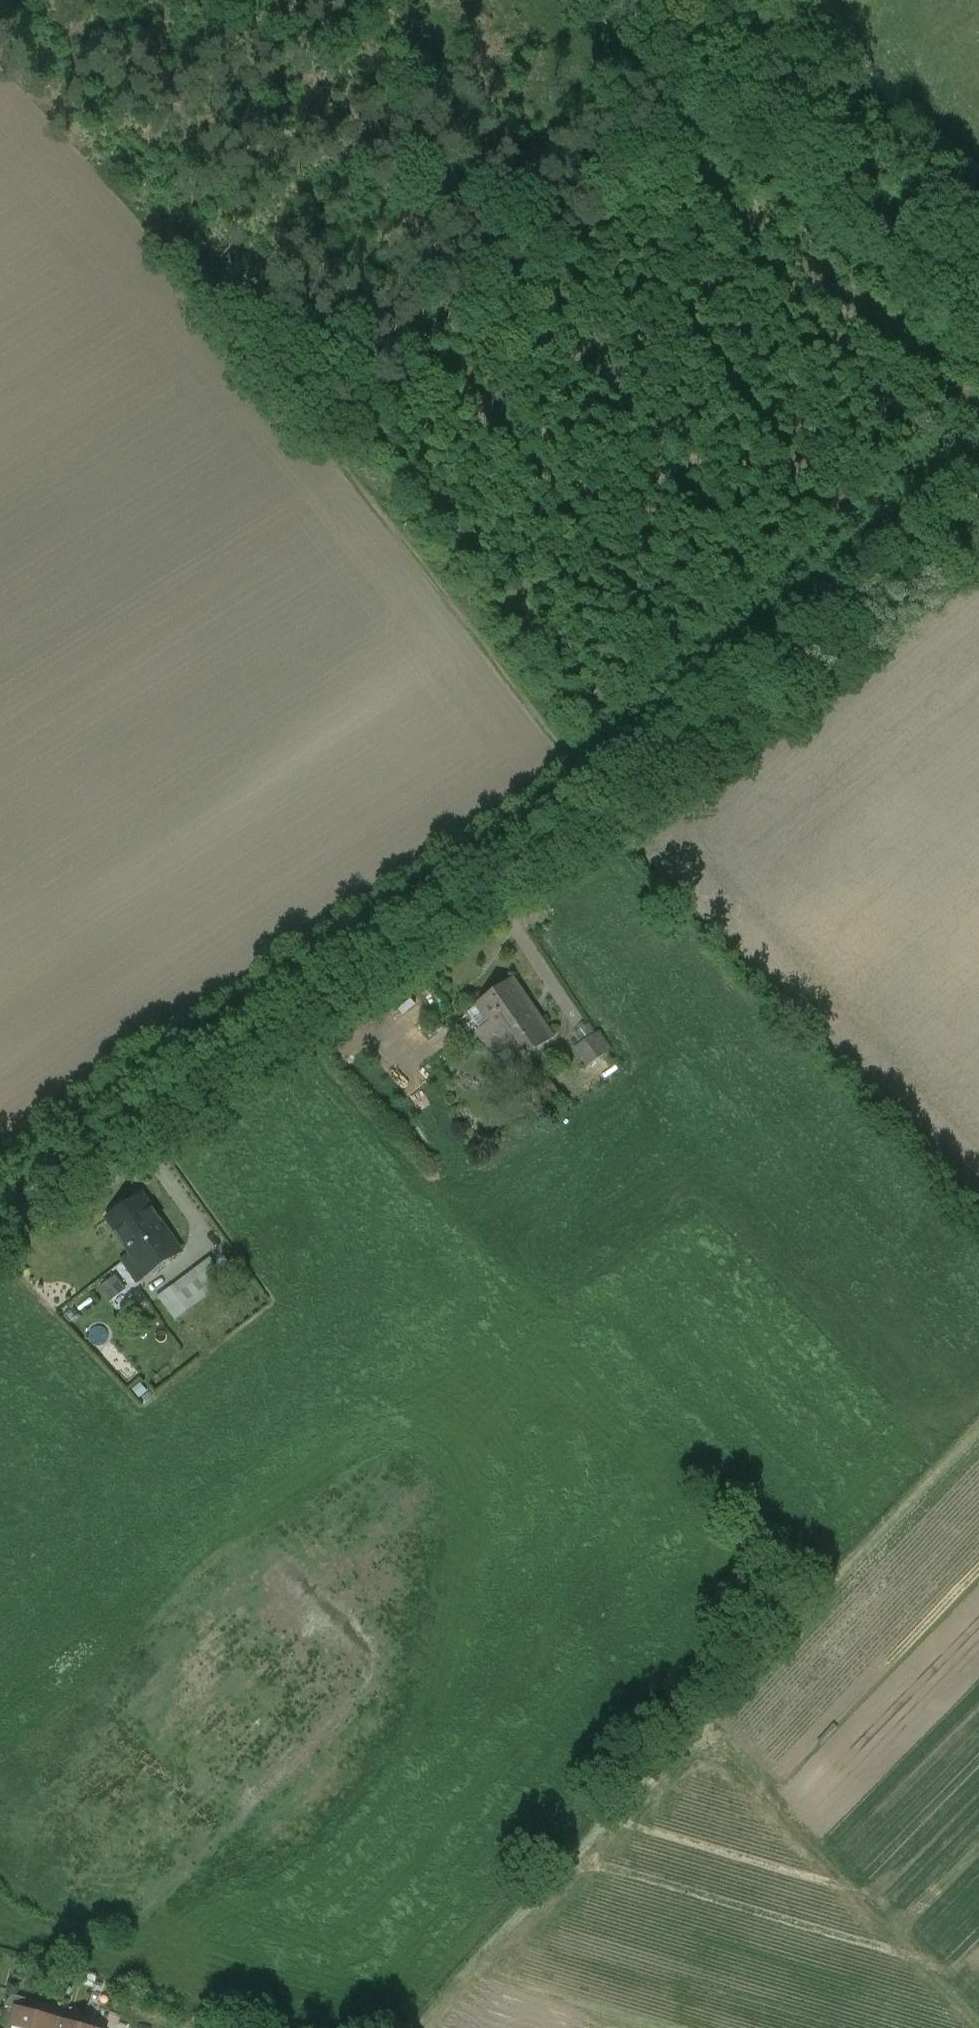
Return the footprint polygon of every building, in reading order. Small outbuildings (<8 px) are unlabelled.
[(514,983),(480,1006),(492,1023),(497,1030),(531,1007),(514,983)] [(531,1007),(497,1030),(492,1023),(478,1032),(490,1050),(504,1040),(518,1060),(551,1038),(531,1007)] [(597,1035),(577,1049),(589,1067),(609,1053),(597,1035)] [(143,1196),(108,1219),(132,1254),(167,1231),(143,1196)] [(132,1254),(123,1261),(137,1282),(181,1252),(167,1231),(132,1254)] [(211,1259),(171,1289),(188,1311),(228,1281),(211,1259)] [(114,1302),(131,1289),(119,1274),(103,1287),(114,1302)] [(37,2002),(13,1996),(7,2006),(18,2009),(18,2008),(34,2013),(37,2002)] [(18,2008),(18,2009),(13,2026),(19,2027),(59,2027),(62,2020),(34,2013),(18,2008)]
